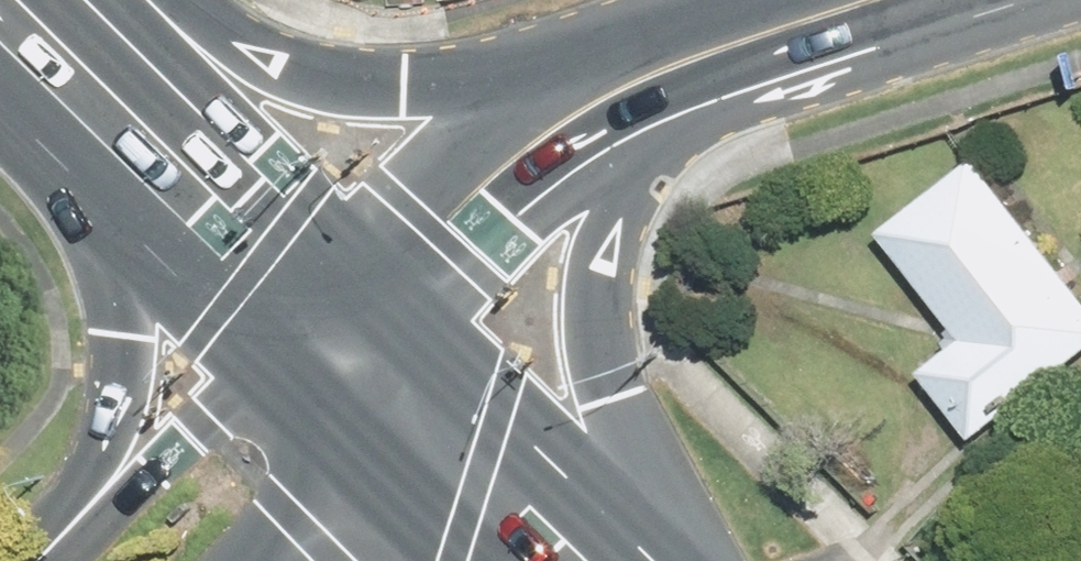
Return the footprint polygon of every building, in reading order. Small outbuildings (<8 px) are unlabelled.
[(995,147),(896,231),(977,327),(931,366),(993,439),(1080,365),(1080,248),(995,147)]
